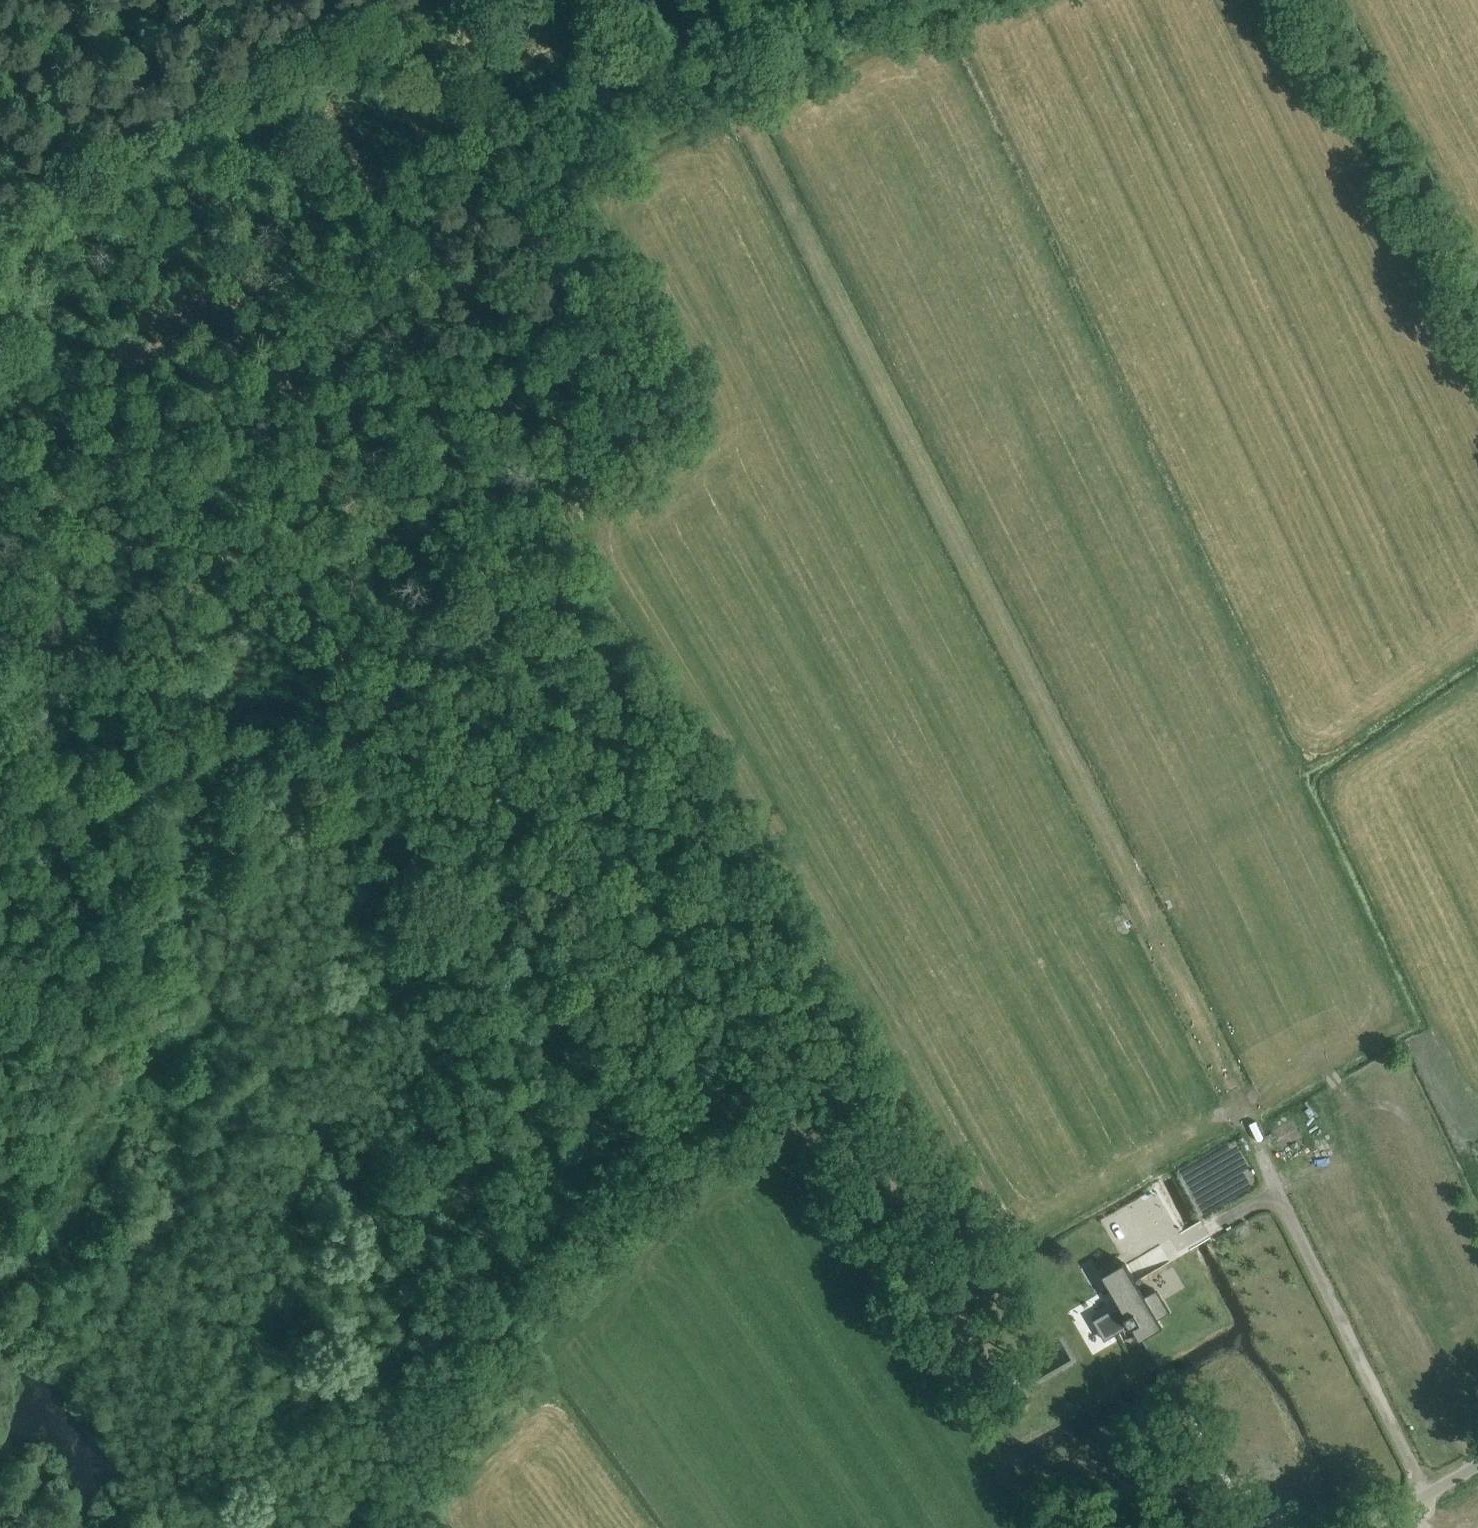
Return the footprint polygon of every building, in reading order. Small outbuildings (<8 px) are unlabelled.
[(1293,1118),(1273,1128),(1279,1139),(1298,1128),(1293,1118)] [(1119,1306),(1092,1322),(1104,1343),(1129,1327),(1131,1331),(1133,1329),(1141,1342),(1163,1329),(1158,1321),(1170,1314),(1157,1291),(1145,1297),(1125,1264),(1102,1277),(1119,1306)]
